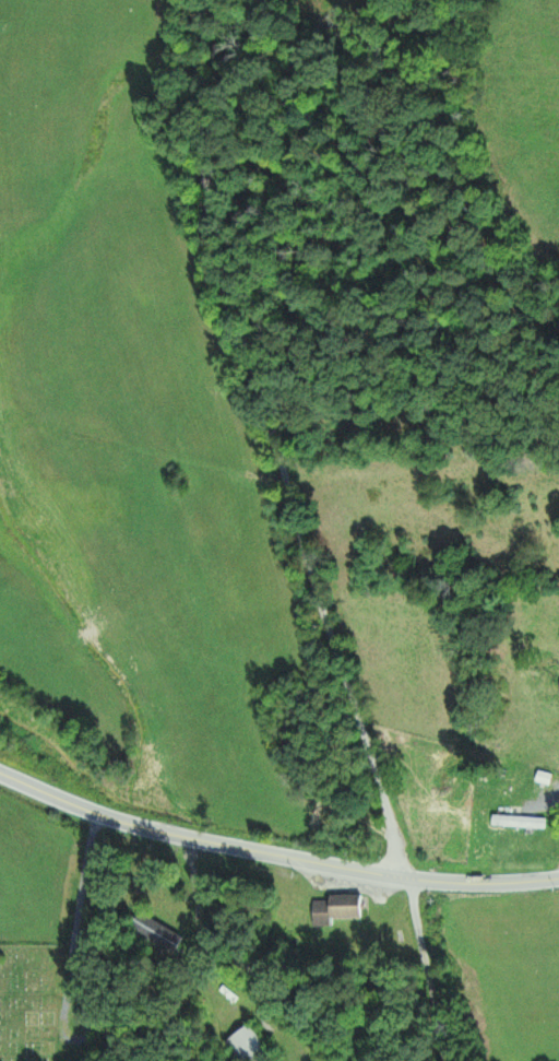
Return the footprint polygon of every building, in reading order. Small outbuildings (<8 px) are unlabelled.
[(546,816),(492,816),(492,828),(546,828),(546,816)] [(313,897),(313,926),(333,926),(333,919),(363,919),(363,897),(313,897)] [(131,924),(157,948),(169,934),(143,911),(131,924)] [(240,1060),(259,1060),(270,1054),(251,1024),(226,1040),(240,1060)]
